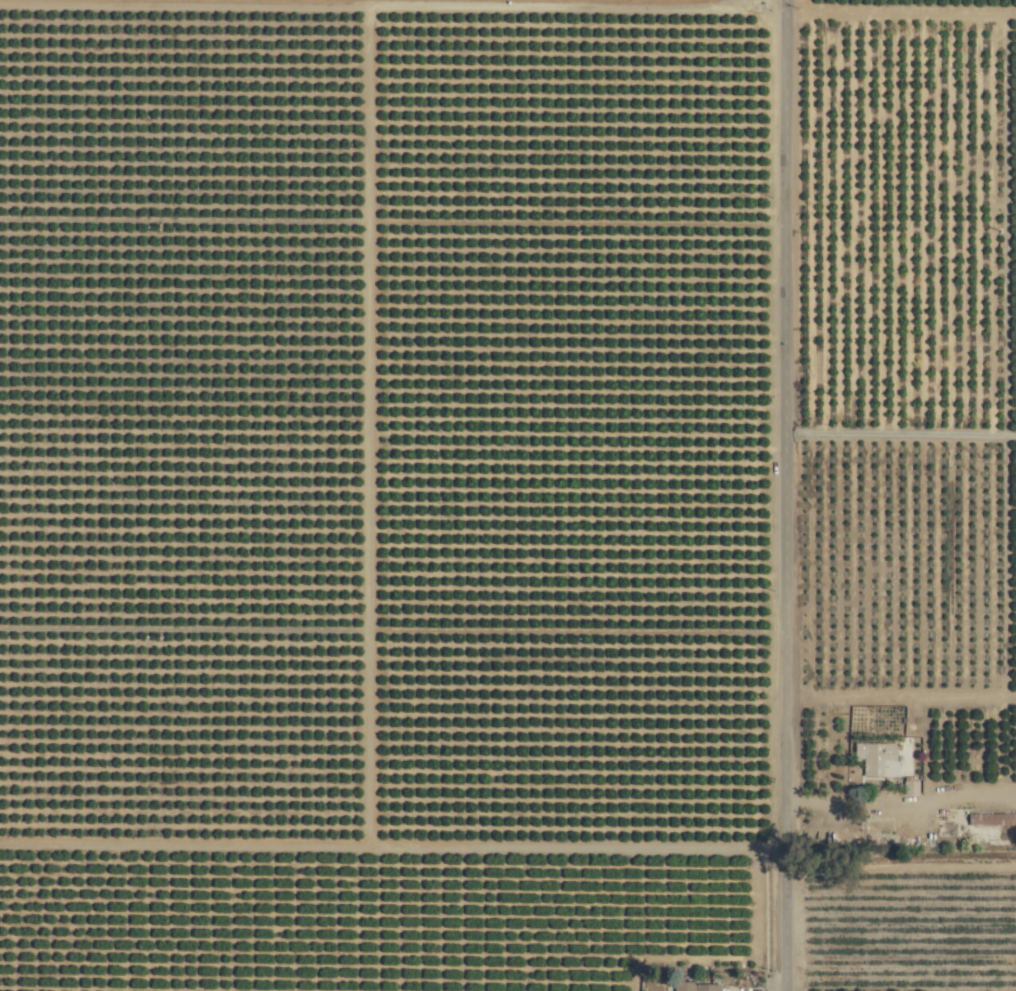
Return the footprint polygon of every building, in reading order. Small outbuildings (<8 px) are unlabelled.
[(896,743),(853,742),(853,756),(861,756),(861,776),(895,777),(896,743)] [(917,795),(917,780),(904,781),(904,795),(917,795)] [(1015,825),(1015,814),(968,813),(968,824),(1015,825)] [(672,983),(673,990),(716,990),(716,982),(672,983)]
